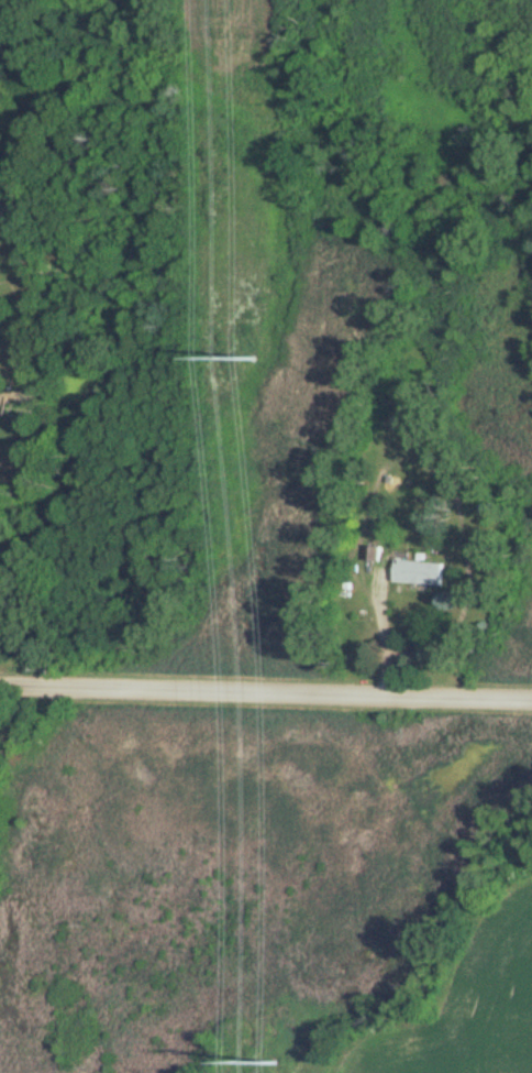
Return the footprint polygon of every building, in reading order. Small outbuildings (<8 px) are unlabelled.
[(371,547),(360,548),(361,560),(372,560),(371,547)] [(436,587),(439,565),(391,560),(389,581),(436,587)]
